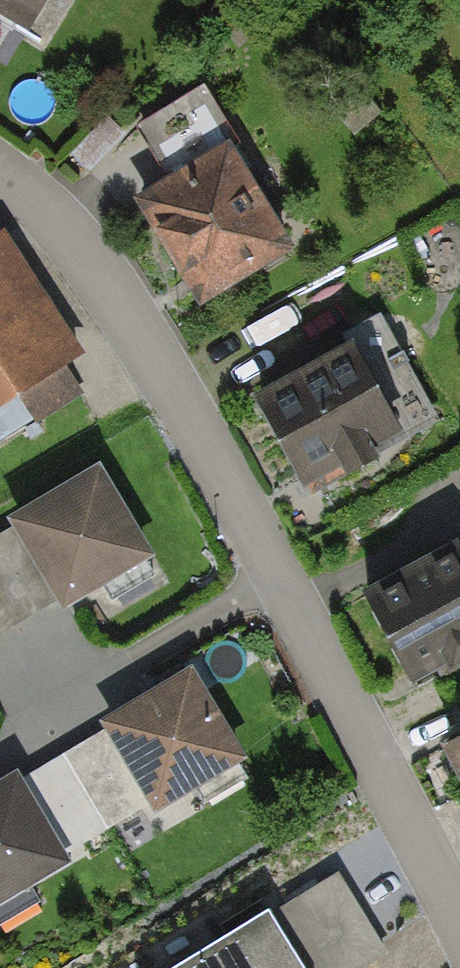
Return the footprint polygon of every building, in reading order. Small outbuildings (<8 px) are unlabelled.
[(24,27),(39,0),(0,0),(0,15),(24,27)] [(224,149),(237,141),(204,88),(143,125),(176,180),(144,199),(202,294),(283,245),(224,149)] [(8,233),(0,238),(0,445),(5,453),(89,396),(66,361),(85,348),(8,233)] [(440,417),(418,379),(394,393),(361,337),(356,339),(411,434),(440,417)] [(395,429),(351,350),(263,399),(307,477),(343,457),(350,470),(375,457),(368,444),(395,429)] [(96,467),(9,519),(14,527),(0,535),(0,600),(13,621),(57,595),(59,599),(145,548),(96,467)] [(364,583),(412,676),(459,652),(459,553),(453,538),(364,583)] [(13,621),(0,600),(0,629),(13,621)] [(238,753),(189,672),(102,724),(107,731),(64,757),(105,826),(149,799),(152,804),(238,753)] [(445,745),(459,771),(459,736),(445,745)] [(105,826),(64,757),(16,786),(11,777),(0,784),(0,898),(65,859),(61,852),(105,826)] [(344,871),(270,917),(264,908),(167,967),(368,967),(394,952),(344,871)]
